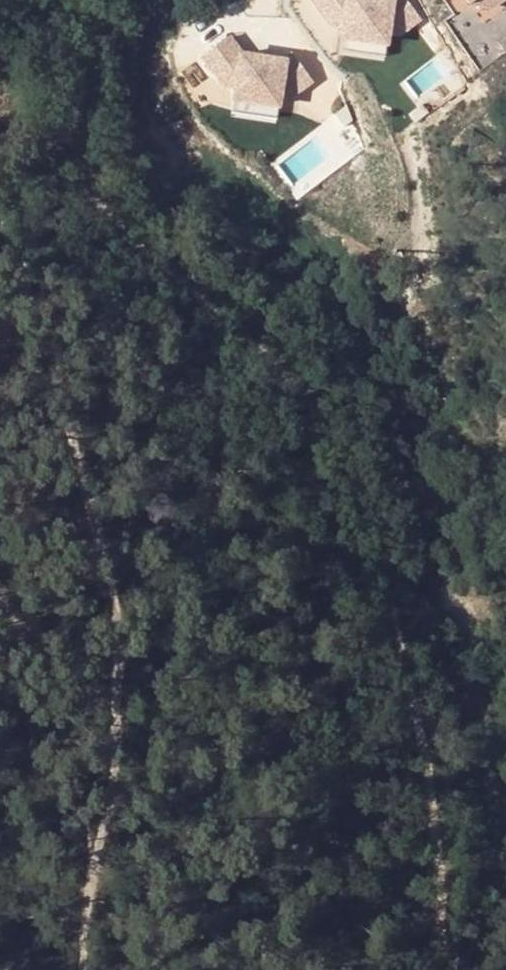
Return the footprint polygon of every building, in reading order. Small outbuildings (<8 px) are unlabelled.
[(407,0),(316,0),(333,23),(344,25),(342,36),(386,43),(388,32),(399,33),(420,18),(407,0)] [(470,4),(489,10),(505,0),(475,0),(470,4)] [(312,80),(293,54),(285,60),(241,54),(228,37),(203,55),(225,85),(236,87),(234,98),(278,105),(280,94),(291,95),(312,80)] [(276,118),(278,105),(234,98),(232,111),(276,118)]
